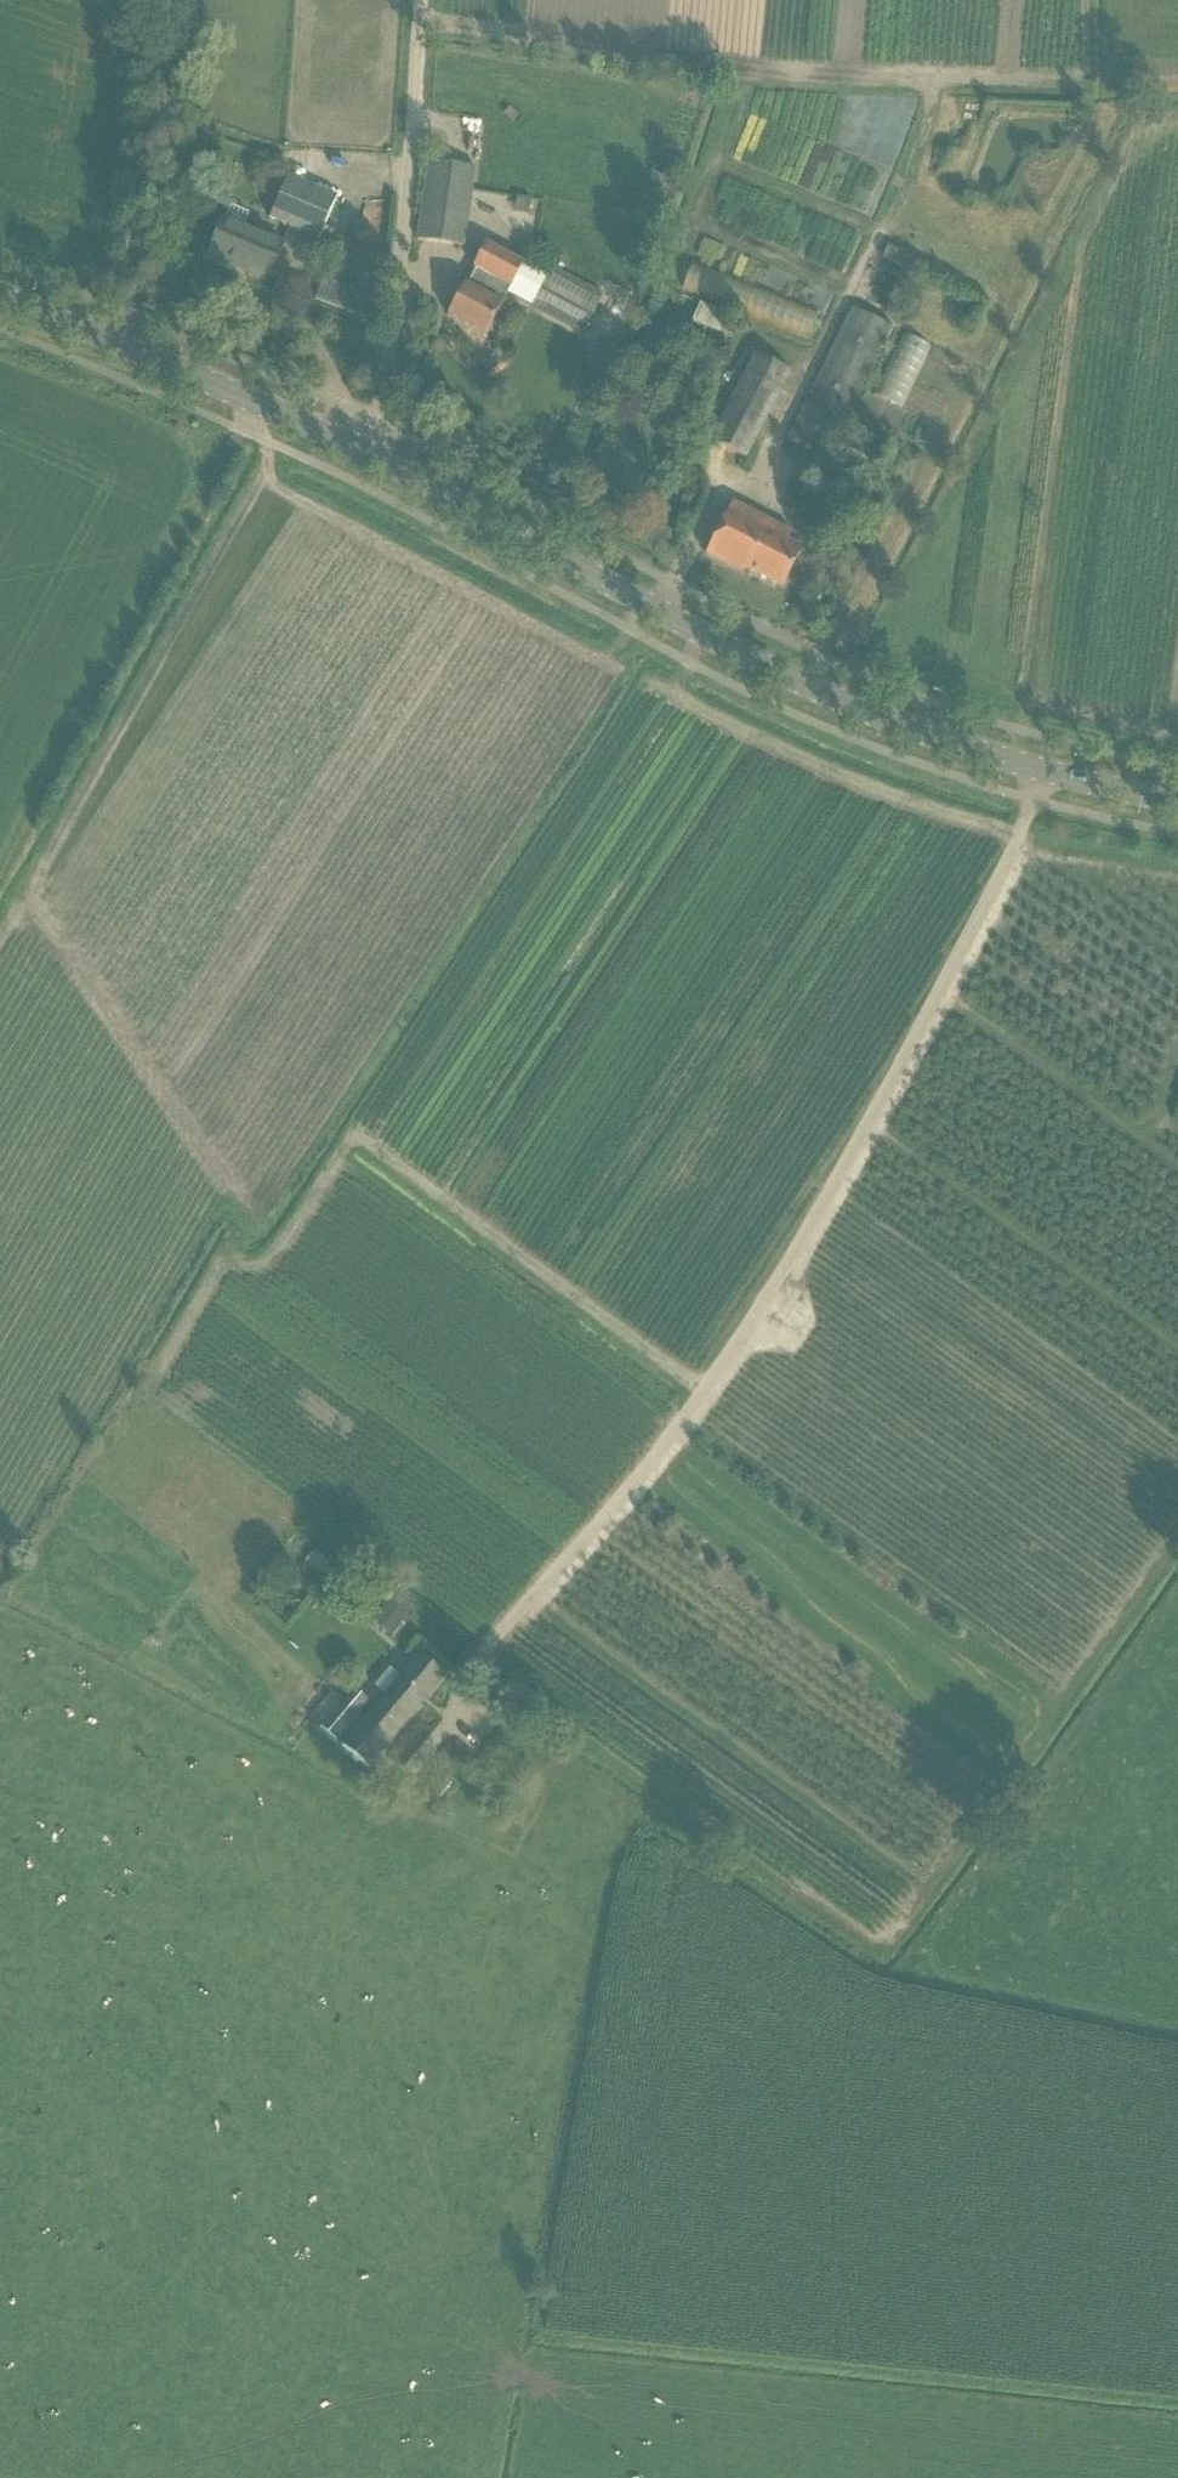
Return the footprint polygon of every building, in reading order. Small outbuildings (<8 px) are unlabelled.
[(463,246),(467,223),(474,167),(429,161),(418,240),(463,246)] [(337,197),(288,175),(269,218),(318,240),(337,197)] [(285,240),(263,231),(226,215),(218,233),(208,256),(218,260),(216,263),(232,270),(234,266),(268,281),(285,240)] [(486,335),(497,314),(524,264),(507,256),(486,244),(473,268),(476,269),(467,286),(464,285),(448,315),(486,335)] [(908,271),(915,259),(888,246),(882,258),(908,271)] [(582,334),(601,298),(602,296),(551,268),(530,307),(582,334)] [(761,268),(742,315),(778,329),(797,283),(761,268)] [(324,308),(373,315),(376,294),(327,287),(324,308)] [(719,334),(727,315),(728,314),(700,303),(699,304),(691,323),(719,334)] [(892,328),(852,309),(787,441),(826,462),(892,328)] [(883,403),(912,416),(940,350),(911,338),(883,403)] [(599,341),(588,369),(611,378),(621,349),(599,341)] [(716,431),(711,439),(746,457),(789,372),(745,350),(735,369),(732,375),(727,372),(723,380),(728,383),(714,410),(724,415),(716,431)] [(782,588),(794,567),(803,549),(788,541),(792,533),(734,502),(706,554),(743,573),(746,569),(782,588)] [(328,1581),(340,1567),(324,1553),(312,1567),(328,1581)] [(375,1618),(393,1632),(407,1615),(389,1601),(375,1618)] [(341,1744),(369,1768),(446,1675),(419,1652),(399,1676),(389,1668),(374,1687),(383,1694),(341,1744)] [(319,1710),(311,1719),(340,1743),(352,1729),(348,1726),(352,1722),(369,1701),(354,1688),(329,1718),(319,1710)]
